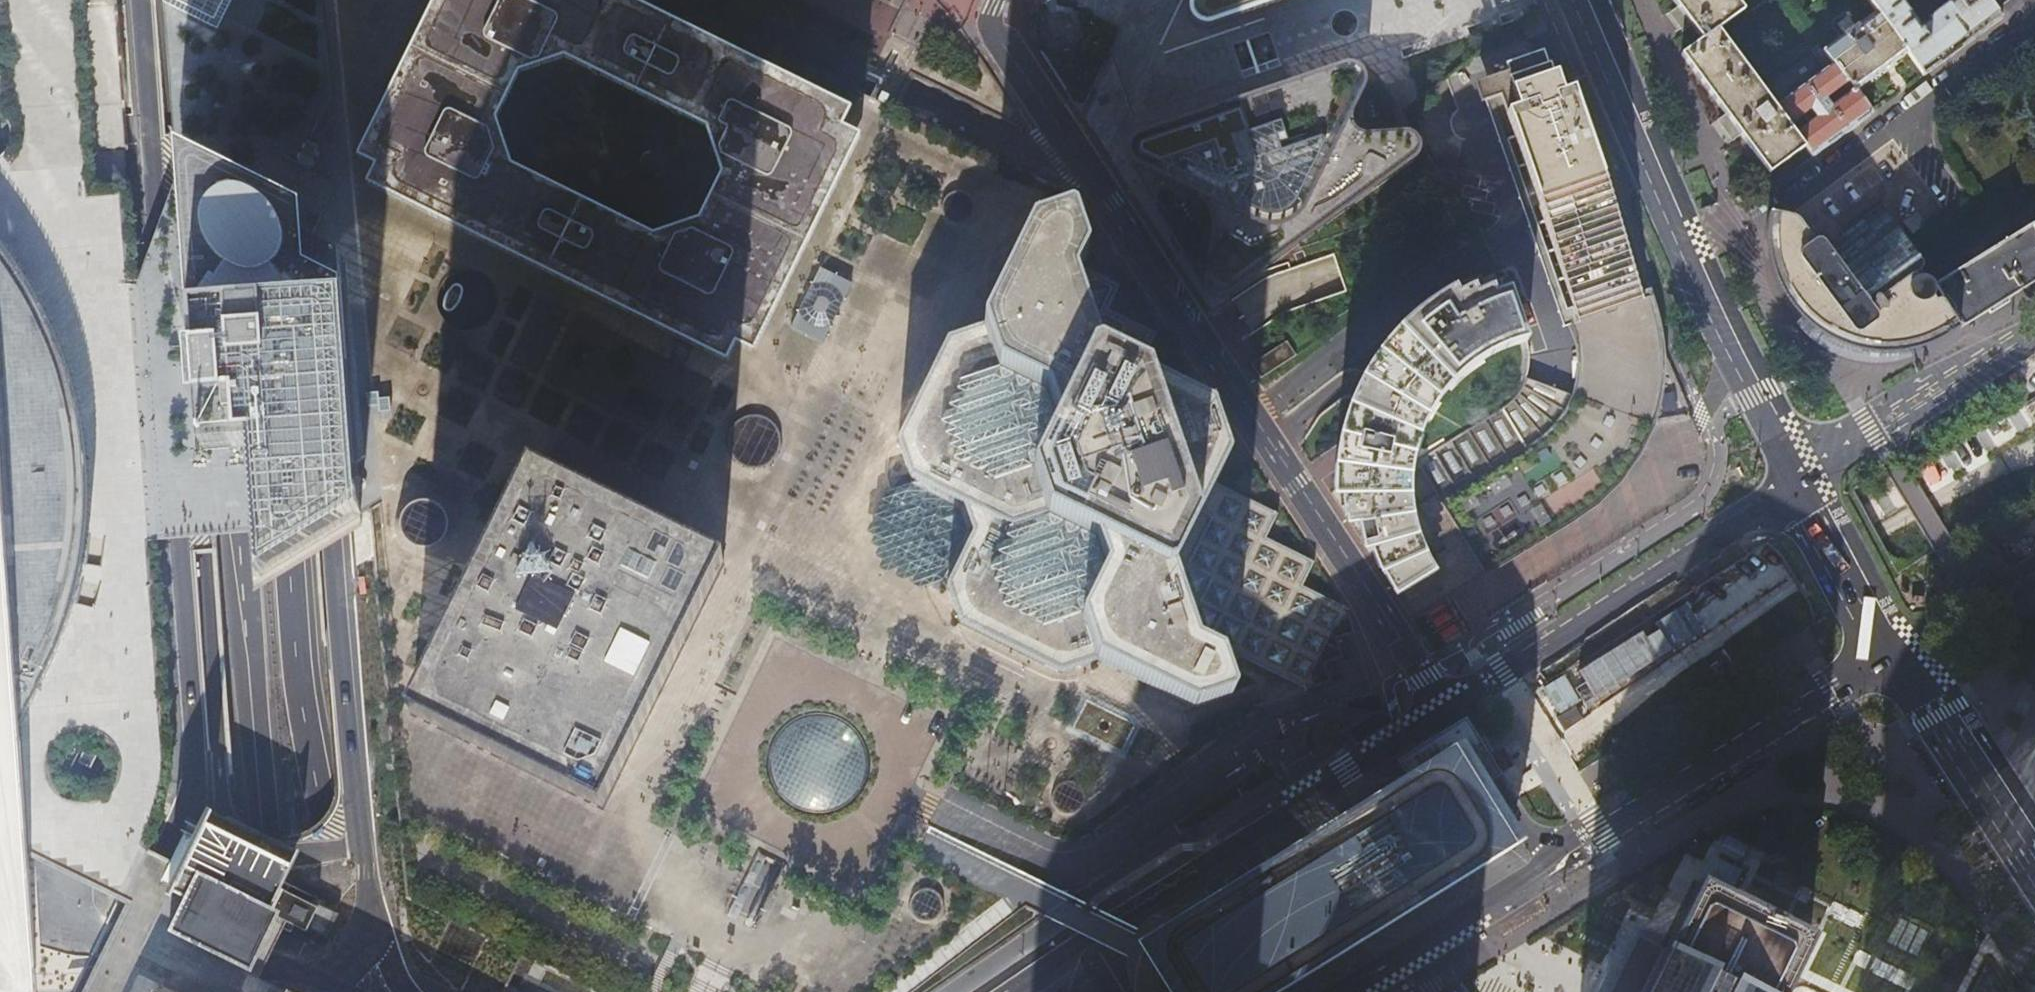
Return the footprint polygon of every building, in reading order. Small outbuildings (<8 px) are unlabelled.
[(355,156),(373,164),(364,181),(725,359),(733,342),(751,350),(856,132),(838,124),(845,111),(625,0),(431,0),(355,156)] [(1183,9),(1183,17),(1185,23),(1189,26),(1193,29),(1198,30),(1203,30),(1236,19),(1290,0),(1188,0),(1183,9)] [(1403,6),(1417,13),(1423,0),(1406,0),(1403,6)] [(1716,29),(1743,10),(1736,0),(1674,0),(1684,15),(1703,40),(1716,29)] [(2003,17),(1996,7),(1990,0),(1957,0),(1952,4),(1950,1),(1948,2),(1929,16),(1927,19),(1929,21),(1920,28),(1903,4),(1906,1),(1906,0),(1869,0),(1877,11),(1924,75),(2003,17)] [(1853,91),(1871,114),(1924,75),(1877,11),(1856,27),(1848,16),(1838,24),(1846,35),(1824,51),(1848,83),(1853,91)] [(1716,29),(1703,40),(1682,55),(1733,123),(1771,173),(1806,147),(1797,135),(1790,126),(1776,107),(1772,112),(1716,29)] [(1390,41),(1366,49),(1371,64),(1394,55),(1390,41)] [(1819,44),(1811,50),(1816,57),(1824,51),(1819,44)] [(1545,398),(1524,381),(1521,388),(1516,395),(1511,401),(1501,408),(1412,463),(1411,471),(1410,476),(1410,484),(1410,492),(1410,500),(1411,508),(1413,515),(1414,523),(1416,531),(1419,538),(1422,545),(1425,553),(1429,559),(1432,565),(1399,585),(1415,608),(1465,577),(1573,509),(1591,497),(1599,490),(1623,466),(1626,461),(1646,426),(1653,405),(1656,385),(1657,374),(1656,356),(1655,342),(1648,316),(1642,300),(1572,91),(1562,94),(1555,75),(1553,76),(1549,63),(1547,63),(1542,50),(1505,63),(1507,71),(1494,76),(1577,323),(1584,346),(1587,355),(1588,364),(1588,370),(1587,382),(1584,393),(1579,405),(1570,418),(1545,398)] [(1806,147),(1813,156),(1871,114),(1853,91),(1851,93),(1851,94),(1846,98),(1844,94),(1838,98),(1835,92),(1848,83),(1824,51),(1816,57),(1826,70),(1776,107),(1790,126),(1811,110),(1818,119),(1797,135),(1806,147)] [(1361,67),(1358,65),(1356,64),(1347,64),(1130,138),(1126,143),(1124,148),(1123,152),(1124,157),(1128,162),(1259,226),(1269,228),(1274,228),(1280,227),(1288,224),(1293,221),(1298,217),(1306,205),(1367,85),(1368,78),(1365,72),(1363,68),(1361,67)] [(1928,347),(1961,327),(1935,285),(1884,203),(1821,241),(1819,238),(1813,239),(1812,242),(1800,226),(1796,221),(1783,215),(1770,212),(1768,238),(1774,271),(1784,299),(1792,314),(1800,324),(1806,331),(1813,337),(1825,346),(1833,350),(1846,356),(1858,359),(1868,360),(1878,361),(1888,360),(1899,358),(1909,356),(1928,347)] [(1268,536),(1279,513),(1215,480),(1231,454),(1212,406),(1186,392),(1193,379),(1144,354),(1155,332),(1109,309),(1120,284),(1083,265),(1088,256),(1074,219),(1069,217),(1030,229),(983,323),(945,338),(896,439),(909,477),(914,480),(963,504),(973,534),(948,583),(946,587),(959,623),(1061,672),(1097,660),(1194,708),(1232,695),(1236,690),(1229,670),(1240,651),(1307,688),(1331,680),(1325,662),(1344,656),(1337,638),(1355,632),(1346,606),(1303,587),(1316,561),(1268,536)] [(1961,327),(2034,280),(2034,223),(2005,241),(1935,285),(1961,327)] [(20,721),(41,680),(47,668),(53,655),(56,647),(60,637),(67,618),(69,611),(71,605),(77,585),(77,580),(80,564),(83,550),(85,537),(87,515),(87,480),(85,452),(81,418),(73,384),(62,350),(48,318),(33,293),(14,264),(0,246),(0,452),(1,461),(20,721)] [(816,264),(787,324),(819,339),(848,279),(816,264)] [(1383,565),(1394,588),(1397,586),(1399,585),(1432,565),(1429,559),(1425,553),(1422,545),(1419,538),(1416,531),(1414,523),(1413,515),(1411,508),(1410,500),(1410,492),(1410,484),(1410,476),(1411,471),(1412,463),(1501,408),(1511,401),(1516,395),(1521,388),(1524,381),(1528,371),(1529,362),(1528,348),(1526,339),(1509,291),(1493,295),(1490,289),(1475,296),(1471,289),(1457,297),(1452,289),(1418,312),(1411,318),(1385,346),(1378,355),(1357,391),(1352,403),(1339,448),(1336,479),(1336,489),(1345,489),(1345,498),(1348,517),(1358,516),(1364,542),(1370,540),(1376,558),(1380,566),(1383,565)] [(259,491),(264,574),(289,558),(333,530),(362,512),(346,292),(199,304),(209,446),(255,442),(259,491)] [(1260,378),(1295,355),(1286,341),(1250,363),(1260,378)] [(723,452),(763,468),(779,429),(740,412),(723,452)] [(28,850),(26,822),(23,764),(20,721),(1,461),(0,452),(0,991),(36,991),(28,850)] [(602,807),(723,564),(532,470),(411,714),(602,807)] [(963,504),(914,480),(911,487),(898,490),(878,531),(892,567),(932,588),(946,581),(948,583),(973,534),(963,504)] [(1089,703),(1080,725),(1122,741),(1125,733),(1138,739),(1140,734),(1155,740),(1149,753),(1160,758),(1166,745),(1163,743),(1166,734),(1089,703)] [(763,790),(766,795),(769,800),(773,804),(777,808),(781,812),(786,815),(791,818),(797,820),(803,821),(808,822),(814,823),(820,823),(826,822),(831,821),(837,819),(842,817),(847,814),(852,811),(857,807),(861,803),(864,798),(868,794),(870,788),(872,783),(874,777),(875,772),(875,766),(875,760),(875,754),(874,749),(872,743),(869,738),(867,733),(863,728),(860,723),(855,719),(851,716),(846,713),(841,710),(835,708),(830,706),(824,705),(818,705),(812,705),(807,705),(801,707),(795,708),(790,711),(785,713),(780,717),(776,720),(772,725),(768,729),(765,734),(762,739),(760,745),(758,750),(757,756),(757,762),(757,767),(758,773),(759,779),(761,784),(763,790)] [(1557,716),(1565,730),(1583,719),(1574,705),(1557,716)] [(1504,852),(1461,783),(1458,785),(1453,777),(1448,768),(1450,766),(1443,755),(1284,854),(1280,848),(1277,842),(1174,905),(1166,907),(1154,913),(1146,920),(1139,928),(1132,941),(1128,956),(1128,970),(1130,977),(1133,986),(1137,991),(1279,991),(1504,852)] [(181,869),(168,895),(173,893),(175,894),(180,884),(196,892),(176,930),(182,933),(243,963),(271,900),(267,898),(288,847),(210,810),(181,869)] [(1732,868),(1716,860),(1711,870),(1727,878),(1732,868)] [(1791,976),(1809,939),(1696,884),(1664,949),(1643,991),(1783,991),(1791,976)] [(1664,949),(1637,936),(1609,991),(1643,991),(1664,949)]
